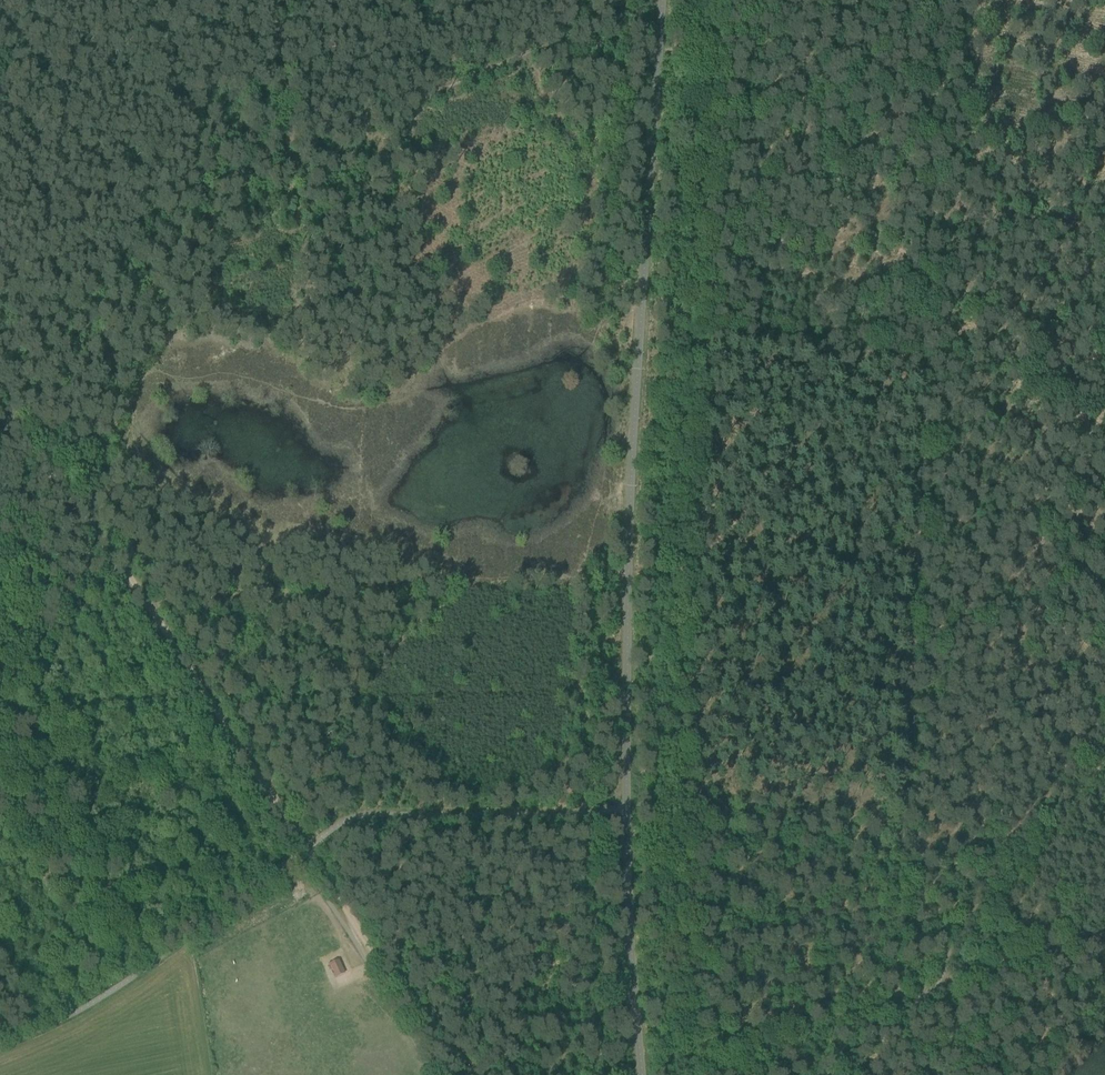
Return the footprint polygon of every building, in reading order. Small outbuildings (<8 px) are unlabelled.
[(330,964),(335,977),(344,973),(338,960),(330,964)]
